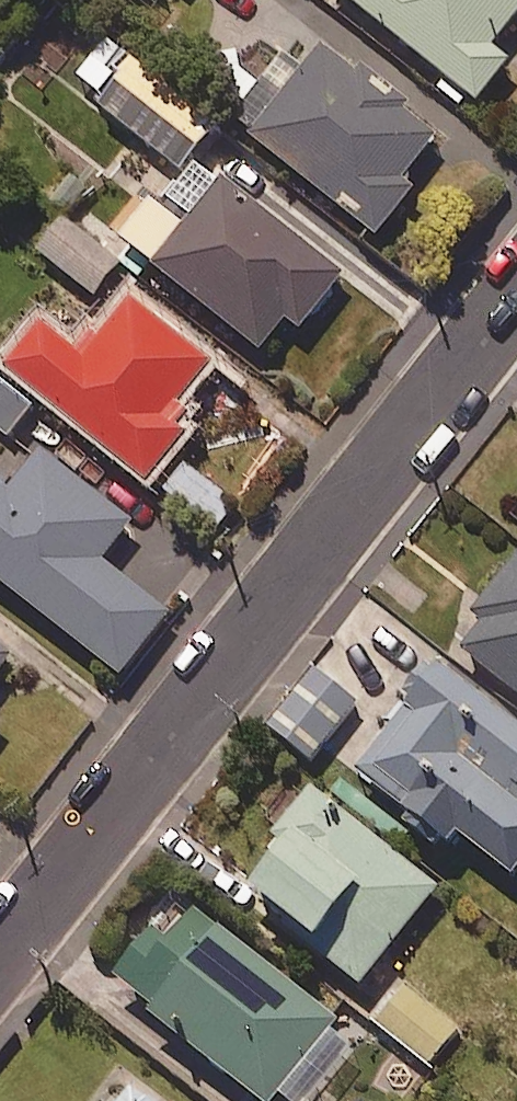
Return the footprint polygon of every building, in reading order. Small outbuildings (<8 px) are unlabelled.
[(480,98),(511,59),(493,45),(516,16),(516,0),(357,0),(480,98)] [(216,126),(107,36),(78,71),(107,94),(101,101),(182,167),(216,126)] [(438,137),(327,45),(301,76),(282,60),(236,115),(378,234),(418,186),(406,175),(438,137)] [(345,275),(225,179),(188,226),(155,199),(125,237),(263,348),(288,317),(303,328),(345,275)] [(123,260),(64,214),(38,248),(96,294),(123,260)] [(211,363),(133,299),(93,348),(49,312),(7,364),(149,479),(197,420),(178,404),(211,363)] [(8,435),(32,406),(0,379),(0,428),(8,435)] [(0,479),(0,576),(123,673),(172,612),(103,558),(132,522),(39,449),(9,487),(0,479)] [(238,503),(187,463),(167,489),(218,529),(238,503)] [(454,641),(516,690),(516,560),(454,641)] [(0,645),(0,671),(13,655),(0,645)] [(440,660),(358,769),(421,817),(415,824),(446,847),(460,829),(516,872),(516,718),(440,660)] [(358,702),(317,670),(274,724),(315,757),(358,702)] [(441,887),(316,786),(271,841),(282,850),(256,882),(335,947),(328,955),(363,983),(441,887)] [(177,893),(116,973),(157,1004),(151,1011),(269,1100),(276,1100),(340,1018),(177,893)] [(461,1028),(405,983),(375,1021),(430,1066),(461,1028)] [(132,1082),(117,1100),(156,1100),(132,1082)]
